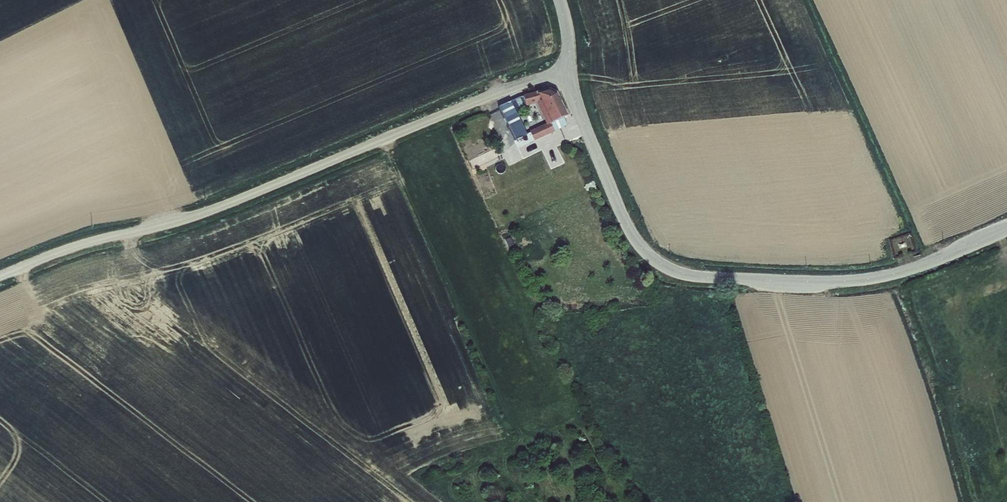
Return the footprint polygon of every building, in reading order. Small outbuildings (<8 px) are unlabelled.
[(548,88),(523,95),(526,105),(536,103),(545,123),(529,131),(534,141),(567,125),(563,117),(568,114),(557,91),(548,88)] [(515,110),(525,105),(521,96),(518,97),(498,106),(515,140),(527,135),(515,110)]
